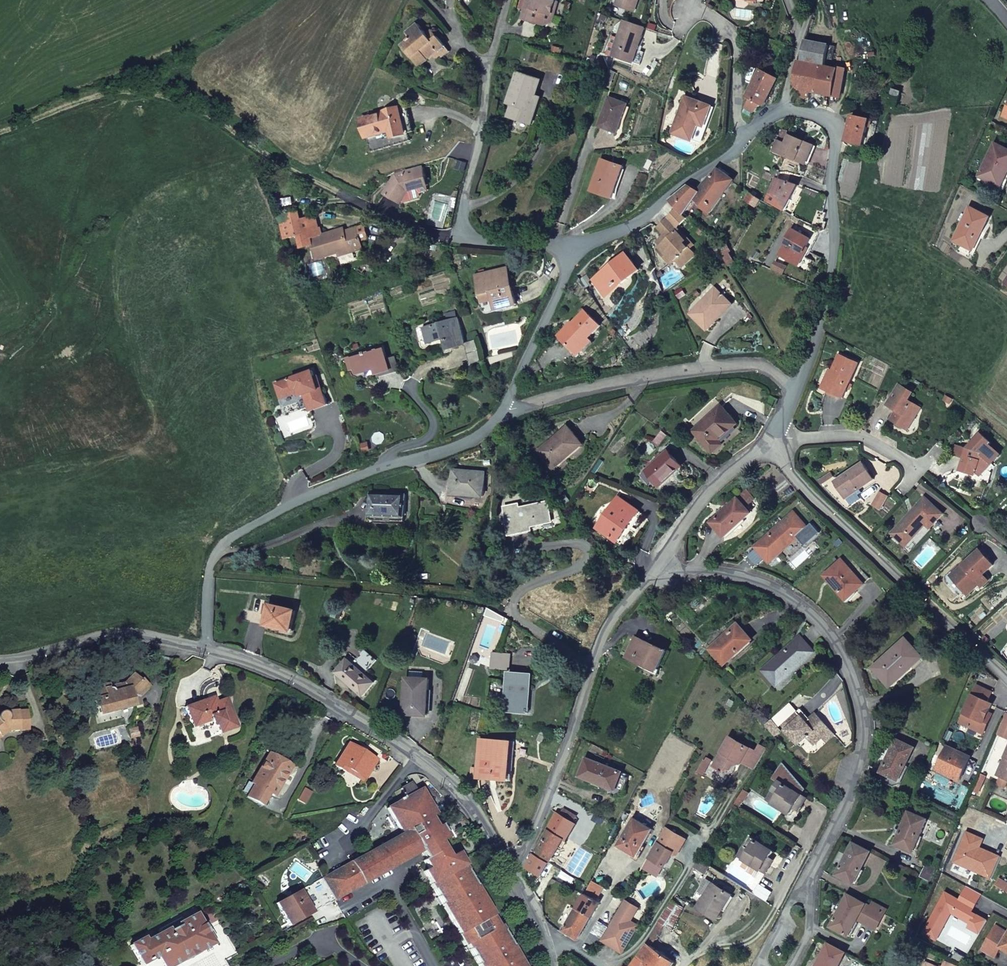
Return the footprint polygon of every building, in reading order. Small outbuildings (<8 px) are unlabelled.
[(556,0),(527,0),(522,18),(545,25),(549,22),(551,14),(554,14),(558,0),(556,0)] [(615,4),(634,10),(638,0),(616,0),(615,4)] [(644,27),(623,20),(618,37),(621,38),(616,56),(634,62),(644,27)] [(431,38),(428,34),(420,25),(409,34),(412,39),(408,42),(417,54),(414,56),(422,66),(430,60),(428,58),(438,50),(440,52),(436,55),(440,60),(450,52),(435,34),(431,38)] [(621,38),(618,37),(612,55),(616,56),(621,38)] [(842,98),(847,68),(838,66),(838,68),(826,65),(830,43),(806,38),(802,60),(799,60),(793,82),(800,90),(798,96),(809,98),(810,92),(842,98)] [(417,54),(408,42),(405,45),(414,56),(417,54)] [(616,71),(610,68),(606,79),(613,81),(616,71)] [(747,107),(756,111),(763,104),(766,105),(780,78),(762,69),(748,96),(752,98),(747,107)] [(513,104),(510,116),(533,123),(538,105),(534,104),(536,95),(541,80),(517,73),(508,103),(513,104)] [(889,105),(897,107),(901,92),(893,89),(889,105)] [(706,127),(714,106),(686,96),(674,133),(694,141),(700,125),(706,127)] [(610,97),(600,126),(619,133),(629,103),(610,97)] [(410,132),(414,130),(407,106),(363,120),(373,151),(412,140),(410,132)] [(879,123),(855,116),(851,123),(847,141),(873,145),(879,123)] [(774,151),(797,160),(799,156),(808,160),(814,145),(786,133),(783,140),(788,142),(787,144),(779,141),(774,151)] [(997,144),(980,177),(999,186),(1006,172),(1006,173),(1006,149),(997,144)] [(799,156),(797,160),(806,164),(808,160),(799,156)] [(604,159),(593,190),(613,197),(624,166),(604,159)] [(424,167),(398,175),(400,180),(394,181),(386,195),(403,205),(410,192),(430,186),(424,167)] [(689,186),(670,200),(671,201),(684,215),(695,199),(711,213),(735,179),(718,167),(699,191),(689,186)] [(777,179),(767,201),(782,209),(785,211),(798,186),(777,179)] [(756,206),(760,200),(751,194),(747,200),(756,206)] [(990,218),(971,209),(955,242),(961,245),(958,252),(969,257),(982,232),(983,233),(990,218)] [(824,221),(826,213),(818,211),(813,226),(825,228),(827,222),(824,221)] [(306,217),(282,224),(286,238),(310,231),(306,217)] [(679,230),(668,218),(658,227),(669,240),(657,249),(664,256),(666,254),(673,262),(676,260),(682,266),(694,255),(684,244),(686,242),(677,232),(679,230)] [(365,226),(357,229),(361,241),(368,239),(365,226)] [(352,252),(363,249),(361,241),(357,229),(345,232),(345,229),(312,238),(319,259),(339,253),(351,249),(352,252)] [(798,265),(804,253),(811,240),(792,230),(779,255),(798,265)] [(811,240),(804,253),(808,255),(815,242),(811,240)] [(640,270),(626,254),(607,269),(609,271),(599,279),(607,290),(618,282),(620,285),(640,270)] [(785,268),(775,262),(771,268),(782,274),(785,268)] [(517,304),(513,287),(509,268),(477,275),(482,295),(492,292),(493,298),(496,309),(517,304)] [(606,296),(620,285),(618,282),(607,290),(599,279),(609,271),(607,269),(594,280),(606,296)] [(581,279),(587,288),(591,284),(590,282),(591,281),(587,275),(581,279)] [(715,289),(691,314),(708,330),(716,322),(713,319),(730,302),(715,289)] [(492,292),(482,295),(483,301),(493,298),(492,292)] [(586,310),(561,336),(577,352),(590,338),(602,325),(586,310)] [(449,349),(466,344),(458,319),(425,329),(430,344),(445,340),(449,349)] [(577,352),(561,336),(559,338),(578,356),(593,341),(590,338),(577,352)] [(354,357),(358,369),(359,375),(376,369),(378,375),(399,368),(395,355),(387,357),(384,348),(354,357)] [(839,356),(828,382),(831,383),(827,391),(843,398),(858,365),(839,356)] [(351,371),(358,369),(354,357),(348,359),(351,371)] [(330,405),(324,388),(322,390),(317,377),(315,371),(279,384),(284,399),(295,395),(294,391),(301,389),(302,392),(304,397),(308,395),(313,411),(330,405)] [(891,419),(904,427),(907,422),(911,424),(920,408),(907,400),(912,393),(898,385),(887,404),(897,410),(891,419)] [(775,408),(778,399),(770,395),(766,403),(775,408)] [(694,431),(713,453),(723,445),(719,440),(737,424),(721,406),(694,431)] [(554,469),(583,444),(568,426),(539,451),(554,469)] [(959,470),(967,473),(969,469),(976,471),(981,476),(991,465),(981,456),(982,453),(966,449),(959,470)] [(662,487),(683,468),(669,452),(648,470),(662,487)] [(873,479),(861,462),(834,481),(848,501),(862,492),(859,488),(873,479)] [(485,472),(454,470),(452,495),(484,498),(485,472)] [(746,490),(711,522),(724,536),(750,512),(745,506),(753,499),(746,490)] [(879,492),(872,504),(880,509),(887,497),(879,492)] [(406,495),(371,494),(371,521),(405,522),(406,495)] [(907,545),(915,536),(926,524),(930,528),(943,514),(924,498),(892,533),(907,545)] [(619,542),(635,519),(639,512),(620,499),(599,529),(619,542)] [(531,527),(553,523),(548,504),(519,509),(519,506),(505,508),(512,535),(532,531),(531,527)] [(793,513),(757,546),(770,561),(807,527),(793,513)] [(926,524),(915,536),(920,540),(930,528),(926,524)] [(951,574),(963,587),(967,583),(973,589),(986,577),(983,574),(993,564),(979,549),(951,574)] [(842,560),(826,575),(846,599),(863,584),(842,560)] [(258,593),(272,594),(273,585),(259,583),(258,593)] [(967,583),(963,587),(969,593),(973,589),(967,583)] [(270,605),(265,625),(291,632),(296,611),(270,605)] [(738,624),(711,648),(725,662),(751,639),(738,624)] [(667,650),(636,636),(627,656),(646,665),(647,663),(658,668),(667,650)] [(800,637),(763,670),(777,684),(813,651),(800,637)] [(876,664),(884,672),(891,681),(906,668),(908,670),(923,657),(905,638),(876,664)] [(349,660),(336,674),(363,697),(375,683),(366,675),(377,661),(365,651),(353,665),(349,660)] [(508,669),(510,654),(493,653),(493,668),(508,669)] [(876,664),(874,667),(881,675),(884,672),(876,664)] [(529,713),(532,675),(508,674),(505,711),(529,713)] [(136,697),(147,687),(140,680),(138,681),(133,676),(119,690),(114,691),(113,690),(111,689),(110,689),(95,693),(101,715),(138,705),(136,697)] [(407,679),(406,715),(428,716),(430,680),(407,679)] [(960,722),(980,731),(988,712),(992,703),(987,701),(992,692),(976,685),(960,722)] [(214,696),(186,706),(193,727),(211,721),(213,726),(217,725),(220,734),(236,728),(226,698),(216,702),(214,696)] [(816,713),(810,718),(807,721),(802,716),(805,713),(800,708),(782,724),(799,744),(808,736),(815,744),(831,729),(816,713)] [(7,728),(7,731),(28,730),(26,710),(5,711),(5,712),(3,712),(1,712),(0,713),(0,733),(7,728)] [(760,711),(755,714),(763,723),(767,719),(760,711)] [(984,732),(992,714),(988,712),(980,731),(984,732)] [(998,731),(1006,735),(1006,713),(998,731)] [(765,724),(775,736),(779,732),(769,721),(765,724)] [(835,735),(831,729),(815,744),(819,749),(835,735)] [(736,760),(741,763),(749,748),(730,737),(714,766),(724,772),(731,769),(736,760)] [(915,747),(896,738),(881,771),(899,780),(915,747)] [(480,740),(477,778),(511,781),(514,743),(480,740)] [(347,768),(364,779),(375,760),(358,749),(348,743),(334,765),(346,772),(347,768)] [(749,764),(755,769),(767,749),(759,745),(756,751),(749,764)] [(961,779),(971,756),(948,746),(939,767),(953,772),(951,775),(961,779)] [(741,763),(749,764),(756,751),(749,748),(741,763)] [(802,752),(799,755),(804,761),(808,758),(802,752)] [(254,785),(246,797),(262,806),(269,794),(273,796),(291,766),(289,764),(270,753),(252,783),(254,785)] [(1005,757),(997,774),(1000,775),(1006,760),(1006,757),(1005,757)] [(623,771),(586,758),(580,776),(616,789),(623,771)] [(703,761),(697,770),(704,774),(710,763),(704,759),(703,761)] [(321,878),(334,900),(421,851),(425,859),(423,860),(428,868),(423,871),(464,945),(466,944),(478,965),(523,965),(500,925),(497,926),(456,853),(448,857),(440,843),(447,838),(440,825),(436,828),(430,818),(435,815),(420,790),(416,792),(414,788),(428,781),(425,778),(422,777),(420,775),(415,775),(411,775),(407,776),(411,783),(395,792),(399,801),(386,808),(401,834),(358,858),(355,854),(347,858),(350,862),(321,878)] [(1000,776),(997,783),(1006,786),(1006,783),(1006,778),(1000,776)] [(779,793),(773,803),(791,814),(796,807),(803,795),(780,780),(774,790),(779,793)] [(658,803),(666,788),(660,785),(652,800),(658,803)] [(743,789),(738,797),(744,801),(748,793),(743,789)] [(774,790),(768,799),(773,803),(779,793),(774,790)] [(800,809),(808,798),(803,795),(796,807),(800,809)] [(734,804),(740,808),(744,801),(738,797),(734,804)] [(564,807),(560,814),(574,822),(577,815),(564,807)] [(909,811),(903,826),(895,844),(913,851),(927,819),(909,811)] [(564,838),(568,840),(577,823),(574,822),(560,814),(558,812),(549,829),(564,838)] [(653,829),(634,818),(618,845),(637,856),(653,829)] [(685,838),(665,826),(648,856),(664,865),(672,851),(676,854),(685,838)] [(535,853),(550,861),(564,838),(549,829),(535,853)] [(750,849),(744,858),(751,862),(761,869),(762,869),(769,858),(774,851),(751,836),(745,846),(750,849)] [(854,883),(871,851),(854,842),(837,874),(854,883)] [(745,846),(739,855),(744,858),(750,849),(745,846)] [(542,875),(550,861),(535,853),(528,866),(542,875)] [(773,861),(769,858),(762,869),(766,872),(773,861)] [(706,872),(710,866),(699,859),(695,865),(706,872)] [(929,863),(920,859),(913,871),(923,875),(929,863)] [(756,877),(761,869),(751,862),(746,871),(756,877)] [(577,876),(563,869),(560,875),(573,882),(577,876)] [(334,900),(321,878),(276,904),(288,925),(334,900)] [(697,907),(717,920),(733,894),(713,881),(707,890),(697,907)] [(984,894),(967,887),(960,899),(944,890),(923,933),(939,940),(952,914),(971,923),(969,927),(982,934),(989,919),(975,911),(984,894)] [(586,893),(577,908),(591,916),(600,901),(586,893)] [(871,906),(849,894),(832,926),(849,935),(858,919),(874,927),(882,911),(875,908),(871,906)] [(602,938),(601,939),(619,950),(635,923),(630,920),(638,908),(624,899),(608,926),(602,938)] [(650,965),(671,965),(674,962),(651,945),(658,937),(665,925),(672,928),(684,907),(674,901),(663,919),(661,918),(660,920),(647,944),(638,958),(650,965)] [(882,911),(885,913),(887,909),(877,903),(875,908),(882,911)] [(591,916),(577,908),(564,930),(579,938),(591,916)] [(877,929),(885,913),(882,911),(874,927),(877,929)] [(131,945),(141,965),(143,964),(144,965),(171,965),(212,944),(210,941),(215,938),(211,930),(206,933),(196,914),(184,921),(182,917),(160,929),(162,933),(146,941),(144,938),(131,945)] [(602,938),(608,926),(598,920),(592,931),(602,938)] [(619,950),(622,952),(638,925),(635,923),(619,950)] [(995,957),(1001,947),(1006,950),(1006,932),(996,926),(982,949),(995,957)] [(829,943),(817,965),(839,965),(846,952),(829,943)] [(922,949),(914,945),(911,952),(919,956),(922,949)] [(638,958),(632,965),(650,965),(638,958)]
